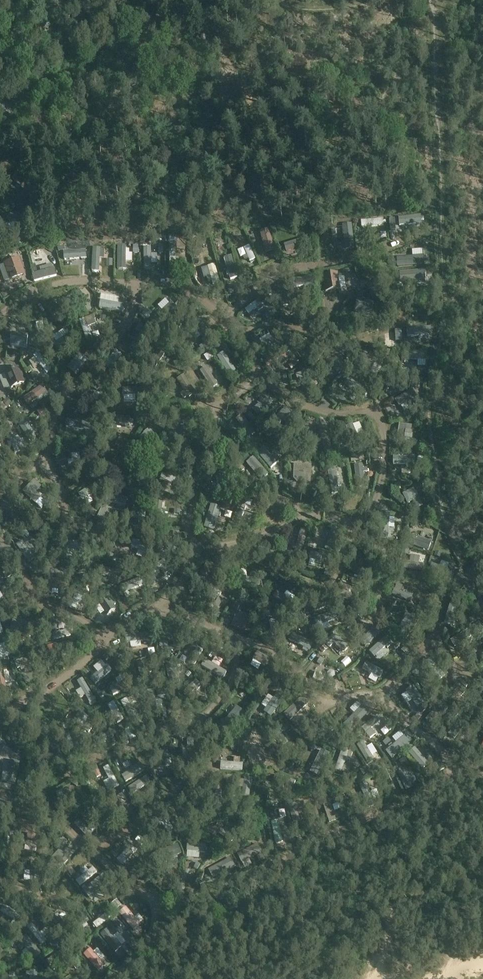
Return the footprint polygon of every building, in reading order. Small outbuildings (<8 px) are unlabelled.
[(9,140),(6,134),(0,136),(0,144),(9,140)] [(12,181),(27,193),(23,198),(27,202),(36,191),(17,174),(12,181)] [(388,192),(389,207),(399,207),(398,191),(388,192)] [(8,225),(22,223),(21,214),(7,216),(8,225)] [(395,231),(414,227),(413,220),(394,225),(395,231)] [(372,232),(385,232),(386,223),(372,223),(372,232)] [(350,245),(331,252),(336,263),(354,256),(350,245)] [(250,270),(257,269),(253,249),(246,251),(250,270)] [(154,252),(147,252),(146,272),(162,273),(162,257),(154,257),(154,252)] [(72,265),(70,253),(62,254),(64,267),(72,265)] [(397,259),(397,268),(424,266),(424,257),(397,259)] [(127,272),(136,271),(136,258),(127,258),(127,272)] [(11,279),(24,275),(19,259),(5,264),(11,279)] [(0,268),(0,271),(6,284),(11,282),(5,266),(0,268)] [(33,274),(35,281),(54,276),(52,268),(33,274)] [(326,292),(340,290),(337,274),(323,276),(326,292)] [(245,309),(249,314),(263,304),(259,299),(245,309)] [(122,312),(124,304),(100,300),(99,308),(122,312)] [(356,312),(372,315),(374,303),(358,300),(356,312)] [(161,324),(177,309),(171,302),(154,317),(161,324)] [(92,338),(85,319),(80,321),(86,340),(92,338)] [(28,347),(28,335),(12,334),(12,346),(28,347)] [(327,348),(322,344),(312,359),(317,363),(327,348)] [(155,349),(144,367),(150,371),(162,354),(155,349)] [(115,350),(101,365),(106,369),(119,354),(115,350)] [(282,350),(266,363),(270,368),(280,361),(283,365),(290,360),(282,350)] [(47,374),(53,370),(39,352),(34,356),(47,374)] [(79,373),(79,372),(88,361),(79,353),(74,358),(78,362),(72,370),(77,374),(79,373)] [(331,353),(326,360),(345,373),(350,366),(331,353)] [(355,366),(370,373),(375,363),(366,359),(367,357),(361,354),(355,366)] [(205,358),(208,364),(214,362),(212,355),(205,358)] [(223,355),(217,359),(227,375),(233,371),(223,355)] [(217,384),(206,367),(199,371),(211,388),(217,384)] [(11,388),(24,383),(18,368),(5,373),(11,388)] [(307,387),(315,385),(310,369),(293,374),(295,382),(305,379),(307,387)] [(188,398),(195,394),(183,375),(176,380),(188,398)] [(365,403),(370,398),(356,384),(352,389),(365,403)] [(47,392),(43,386),(24,399),(28,405),(47,392)] [(418,402),(410,389),(392,399),(396,406),(407,401),(410,407),(418,402)] [(271,402),(266,396),(250,410),(255,416),(271,402)] [(95,414),(100,416),(107,399),(101,397),(95,414)] [(286,408),(267,424),(272,429),(291,414),(286,408)] [(175,427),(184,419),(175,409),(166,417),(175,427)] [(233,420),(247,437),(253,432),(238,415),(233,420)] [(115,416),(115,423),(132,425),(133,418),(115,416)] [(29,441),(37,437),(31,426),(32,425),(28,418),(19,424),(29,441)] [(91,423),(67,419),(66,427),(90,431),(91,423)] [(359,446),(350,424),(343,427),(353,449),(359,446)] [(404,425),(397,424),(394,444),(401,445),(404,425)] [(330,449),(324,426),(316,429),(323,452),(330,449)] [(155,449),(161,444),(149,430),(143,435),(155,449)] [(184,460),(180,450),(190,447),(187,439),(171,446),(177,463),(184,460)] [(15,442),(9,444),(16,458),(21,456),(15,442)] [(258,454),(272,472),(278,467),(263,449),(258,454)] [(253,458),(246,463),(260,481),(267,475),(253,458)] [(297,482),(311,483),(312,465),(294,465),(294,479),(297,482)] [(162,477),(160,483),(169,487),(171,481),(162,477)] [(23,491),(35,504),(42,498),(36,492),(41,487),(34,480),(23,491)] [(99,481),(84,500),(90,505),(106,486),(99,481)] [(414,489),(403,495),(408,504),(413,501),(417,509),(422,506),(414,489)] [(113,494),(112,500),(124,503),(125,497),(113,494)] [(138,524),(146,524),(144,500),(136,500),(138,524)] [(239,504),(232,522),(239,525),(246,507),(239,504)] [(212,531),(220,508),(211,505),(203,528),(212,531)] [(4,511),(17,525),(22,520),(9,506),(4,511)] [(164,518),(172,518),(173,507),(164,507),(164,518)] [(339,531),(333,529),(327,551),(334,553),(339,531)] [(300,530),(293,552),(301,554),(307,533),(300,530)] [(178,551),(166,534),(160,538),(173,555),(178,551)] [(429,542),(407,535),(405,544),(426,551),(429,542)] [(23,540),(16,545),(30,564),(36,559),(23,540)] [(67,557),(81,557),(81,542),(68,542),(67,557)] [(134,542),(132,549),(150,555),(152,548),(134,542)] [(308,559),(330,566),(332,558),(310,552),(308,559)] [(366,559),(361,571),(367,573),(372,562),(366,559)] [(164,565),(161,560),(146,571),(150,575),(164,565)] [(422,564),(401,562),(400,569),(421,572),(422,564)] [(213,572),(215,568),(207,563),(200,573),(207,578),(211,571),(213,572)] [(449,581),(452,572),(429,564),(426,573),(449,581)] [(84,577),(104,582),(105,576),(86,571),(84,577)] [(260,583),(260,575),(238,576),(238,584),(260,583)] [(46,579),(45,587),(69,591),(70,582),(46,579)] [(342,585),(338,598),(363,606),(366,598),(349,593),(351,587),(342,585)] [(203,607),(210,611),(220,593),(214,589),(203,607)] [(394,589),(392,596),(411,603),(413,596),(394,589)] [(292,601),(277,591),(274,597),(288,607),(292,601)] [(97,602),(107,616),(116,609),(113,604),(115,603),(109,594),(97,602)] [(303,613),(323,606),(321,600),(301,608),(303,613)] [(450,604),(444,624),(451,626),(457,606),(450,604)] [(249,633),(255,618),(240,612),(239,616),(236,615),(231,626),(249,633)] [(313,625),(333,618),(331,612),(311,619),(313,625)] [(417,619),(411,615),(396,636),(403,640),(417,619)] [(279,636),(276,620),(270,621),(273,637),(279,636)] [(374,645),(381,635),(373,629),(366,639),(374,645)] [(145,639),(144,633),(125,636),(126,642),(145,639)] [(348,647),(335,633),(325,642),(330,647),(335,643),(343,652),(348,647)] [(291,640),(310,650),(313,643),(295,634),(291,640)] [(174,636),(155,635),(155,643),(174,643),(174,636)] [(382,641),(376,648),(396,665),(402,658),(382,641)] [(72,652),(71,643),(50,647),(52,656),(72,652)] [(256,652),(252,660),(273,673),(278,665),(256,652)] [(38,663),(36,656),(16,663),(18,669),(38,663)] [(117,669),(105,656),(100,661),(112,673),(117,669)] [(155,658),(133,664),(136,674),(158,667),(155,658)] [(440,680),(445,676),(430,659),(425,663),(440,680)] [(364,660),(359,668),(380,679),(385,671),(364,660)] [(204,662),(200,667),(213,679),(217,674),(204,662)] [(173,685),(171,664),(164,665),(167,686),(173,685)] [(253,671),(261,674),(263,669),(255,666),(253,671)] [(102,675),(106,680),(111,677),(107,671),(102,675)] [(88,698),(94,695),(85,680),(79,684),(88,698)] [(200,684),(196,680),(183,693),(188,697),(200,684)] [(427,707),(411,684),(405,688),(421,711),(427,707)] [(457,707),(463,701),(457,695),(462,690),(457,685),(446,697),(457,707)] [(144,692),(146,711),(154,710),(151,691),(144,692)] [(120,692),(113,696),(117,704),(124,700),(120,692)] [(306,704),(301,698),(282,716),(288,721),(306,704)] [(228,733),(245,713),(237,706),(220,727),(228,733)] [(351,731),(370,712),(363,706),(344,724),(351,731)] [(130,709),(125,712),(133,725),(138,722),(130,709)] [(120,733),(127,729),(116,710),(109,714),(120,733)] [(89,734),(93,730),(80,720),(77,724),(89,734)] [(51,731),(38,721),(33,730),(46,738),(51,731)] [(316,732),(319,737),(335,731),(333,726),(316,732)] [(271,730),(281,746),(287,743),(277,727),(271,730)] [(259,748),(254,732),(239,736),(241,743),(248,741),(250,750),(259,748)] [(69,736),(63,738),(70,759),(77,756),(69,736)] [(389,753),(393,758),(410,744),(406,739),(389,753)] [(344,742),(335,770),(342,772),(350,744),(344,742)] [(357,745),(369,764),(375,760),(363,742),(357,745)] [(408,752),(422,769),(428,763),(414,747),(408,752)] [(52,751),(59,769),(66,766),(60,748),(52,751)] [(323,751),(314,769),(320,773),(329,754),(323,751)] [(16,786),(21,763),(12,761),(7,784),(16,786)] [(241,764),(219,762),(219,770),(241,771),(241,764)] [(142,772),(139,766),(120,778),(123,784),(142,772)] [(398,774),(406,790),(412,787),(404,771),(398,774)] [(114,789),(120,786),(112,772),(106,775),(114,789)] [(270,781),(290,788),(293,780),(273,773),(270,781)] [(146,776),(128,788),(132,794),(150,783),(146,776)] [(366,785),(360,788),(368,807),(374,804),(366,785)] [(67,806),(62,792),(57,794),(61,808),(67,806)] [(248,811),(249,816),(267,813),(265,795),(259,796),(260,808),(248,811)] [(106,809),(109,806),(120,822),(127,817),(112,796),(102,803),(106,809)] [(335,817),(329,800),(322,802),(328,820),(335,817)] [(173,828),(162,814),(157,818),(167,832),(173,828)] [(78,819),(73,824),(86,838),(91,833),(78,819)] [(42,824),(21,820),(19,828),(33,831),(32,837),(40,838),(42,824)] [(207,827),(225,839),(228,834),(210,823),(207,827)] [(275,846),(282,844),(278,823),(271,824),(275,846)] [(114,852),(128,841),(125,837),(111,847),(114,852)] [(260,850),(257,843),(237,853),(241,860),(260,850)] [(217,876),(234,866),(228,857),(211,867),(217,876)] [(92,868),(75,882),(79,886),(96,873),(92,868)] [(103,875),(84,891),(89,898),(109,882),(103,875)] [(1,913),(19,923),(23,917),(5,906),(1,913)] [(124,907),(117,913),(133,931),(140,925),(124,907)] [(111,917),(107,912),(92,924),(96,929),(111,917)] [(36,927),(31,931),(42,945),(47,941),(36,927)] [(114,953),(121,947),(106,929),(99,934),(114,953)] [(85,954),(99,971),(105,966),(91,949),(85,954)] [(51,966),(61,959),(66,966),(72,962),(64,951),(49,962),(51,966)]
